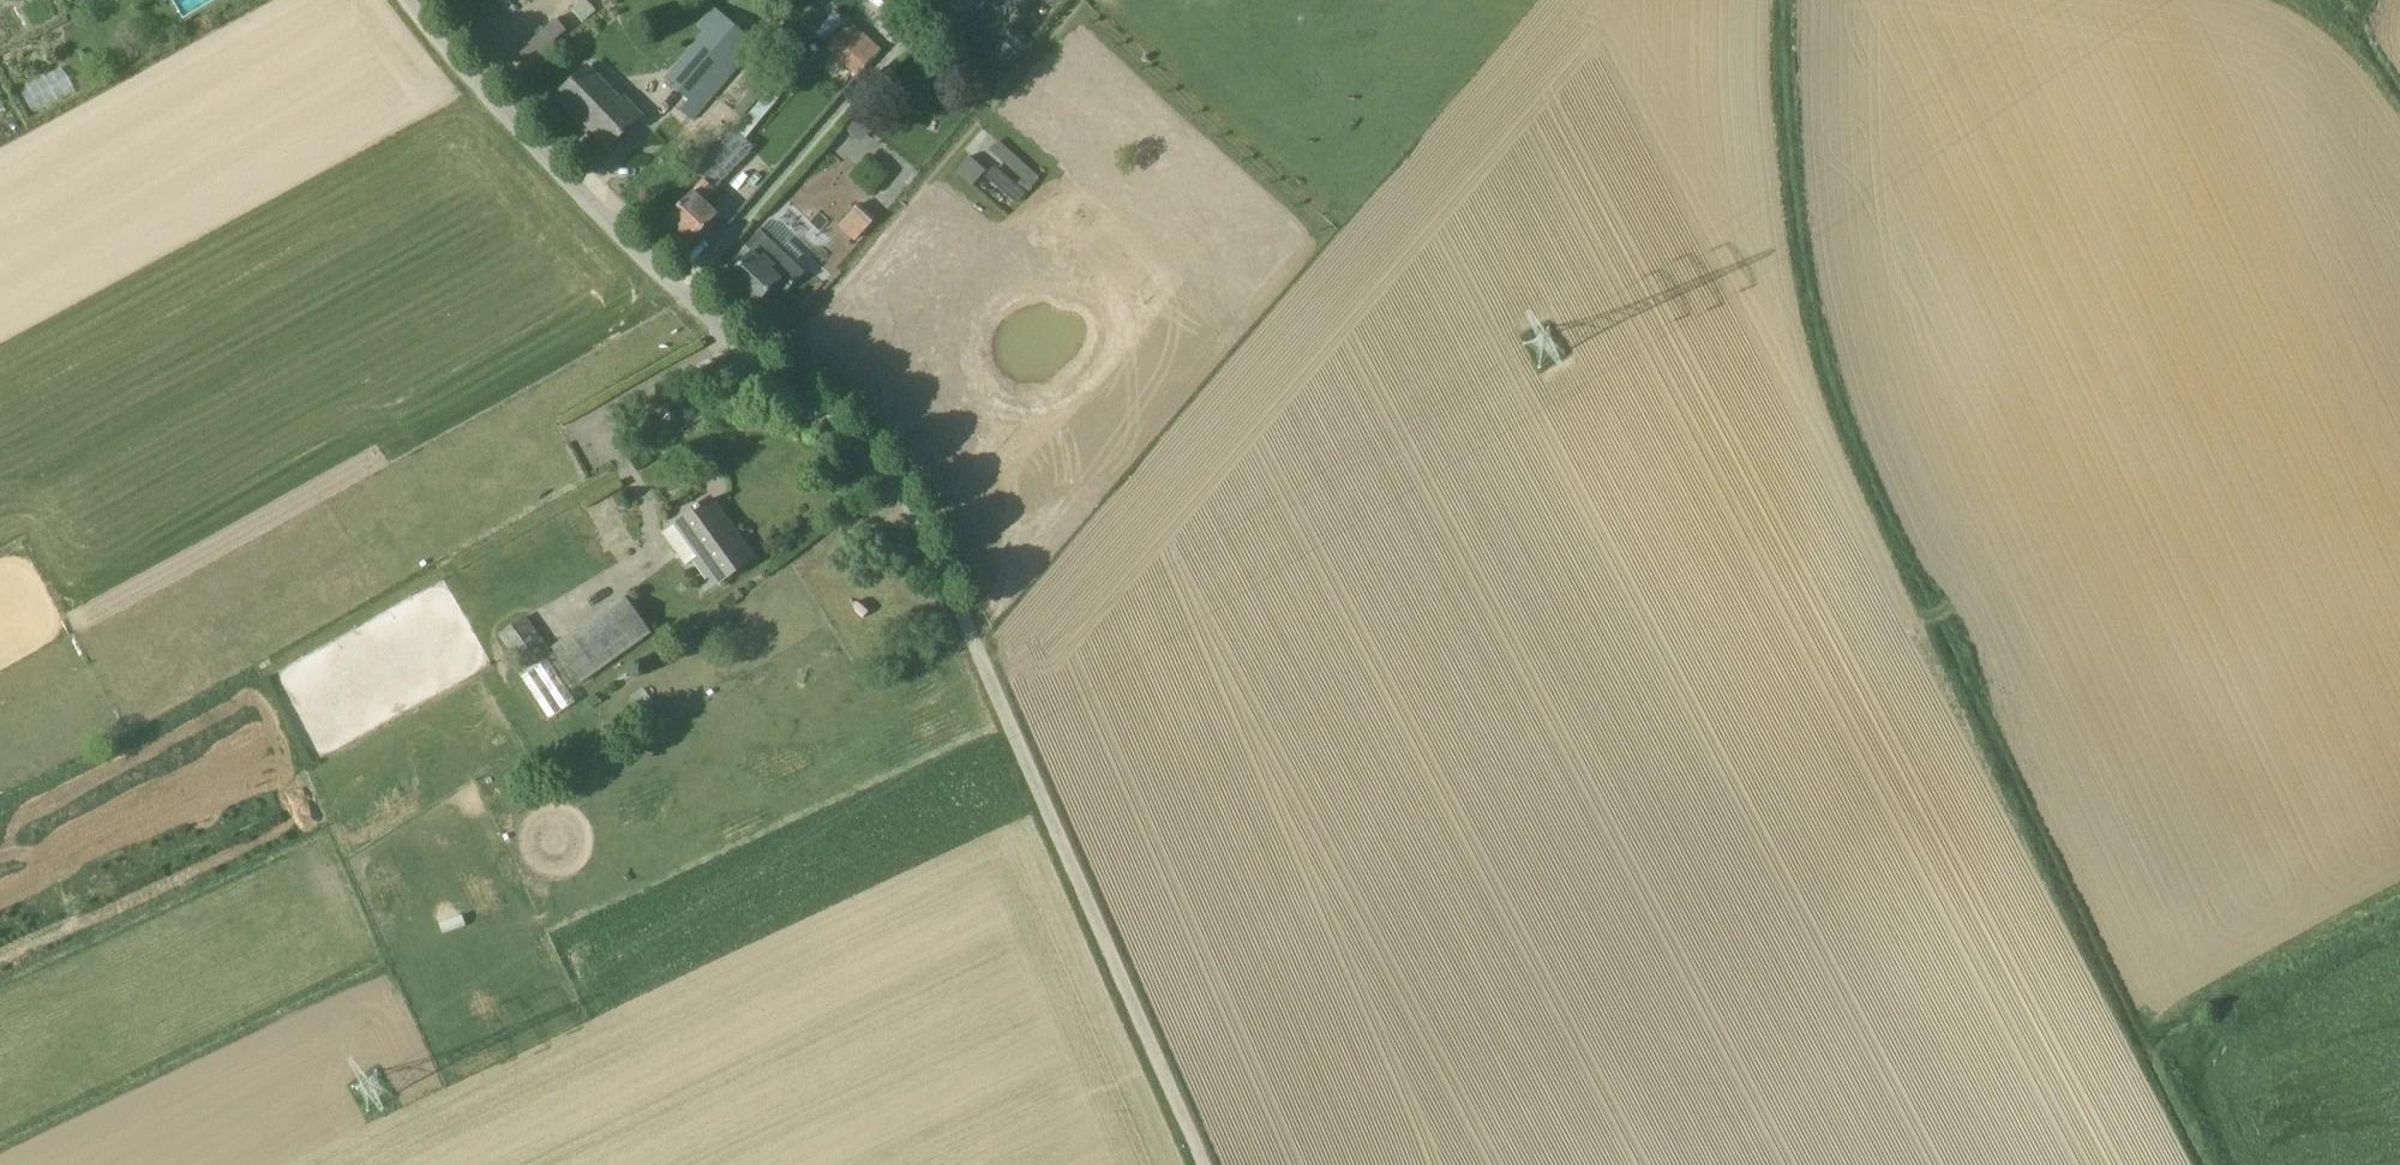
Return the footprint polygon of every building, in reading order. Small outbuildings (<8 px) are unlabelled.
[(517,53),(533,71),(604,7),(599,0),(573,0),(517,53)] [(1012,24),(1029,8),(1022,0),(997,0),(965,31),(1005,71),(1032,44),(1012,24)] [(816,32),(830,44),(849,23),(835,11),(816,32)] [(752,42),(721,15),(664,80),(695,107),(752,42)] [(792,61),(804,72),(816,59),(808,53),(803,48),(792,61)] [(32,108),(75,90),(65,65),(22,83),(32,108)] [(624,96),(622,99),(589,68),(578,78),(577,77),(557,98),(587,128),(590,125),(611,147),(632,127),(631,126),(642,114),(624,96)] [(89,75),(79,79),(86,94),(96,89),(89,75)] [(722,187),(756,144),(737,129),(704,172),(722,187)] [(1007,144),(983,170),(1018,201),(1042,175),(1007,144)] [(985,173),(970,160),(959,173),(974,187),(984,174),(985,173)] [(716,216),(702,203),(714,189),(704,181),(668,220),(693,244),(716,216)] [(873,222),(857,206),(839,225),(855,241),(873,222)] [(807,272),(762,229),(747,245),(755,252),(730,279),(757,305),(778,283),(788,292),(807,272)] [(667,403),(664,406),(662,410),(664,416),(668,418),(672,419),(677,417),(679,411),(679,407),(676,404),(673,402),(669,402),(667,403)] [(754,558),(712,500),(688,517),(664,535),(687,566),(700,556),(720,582),(730,575),(754,558)] [(650,632),(622,595),(553,647),(580,683),(650,632)] [(547,649),(524,616),(498,634),(522,667),(547,649)]
